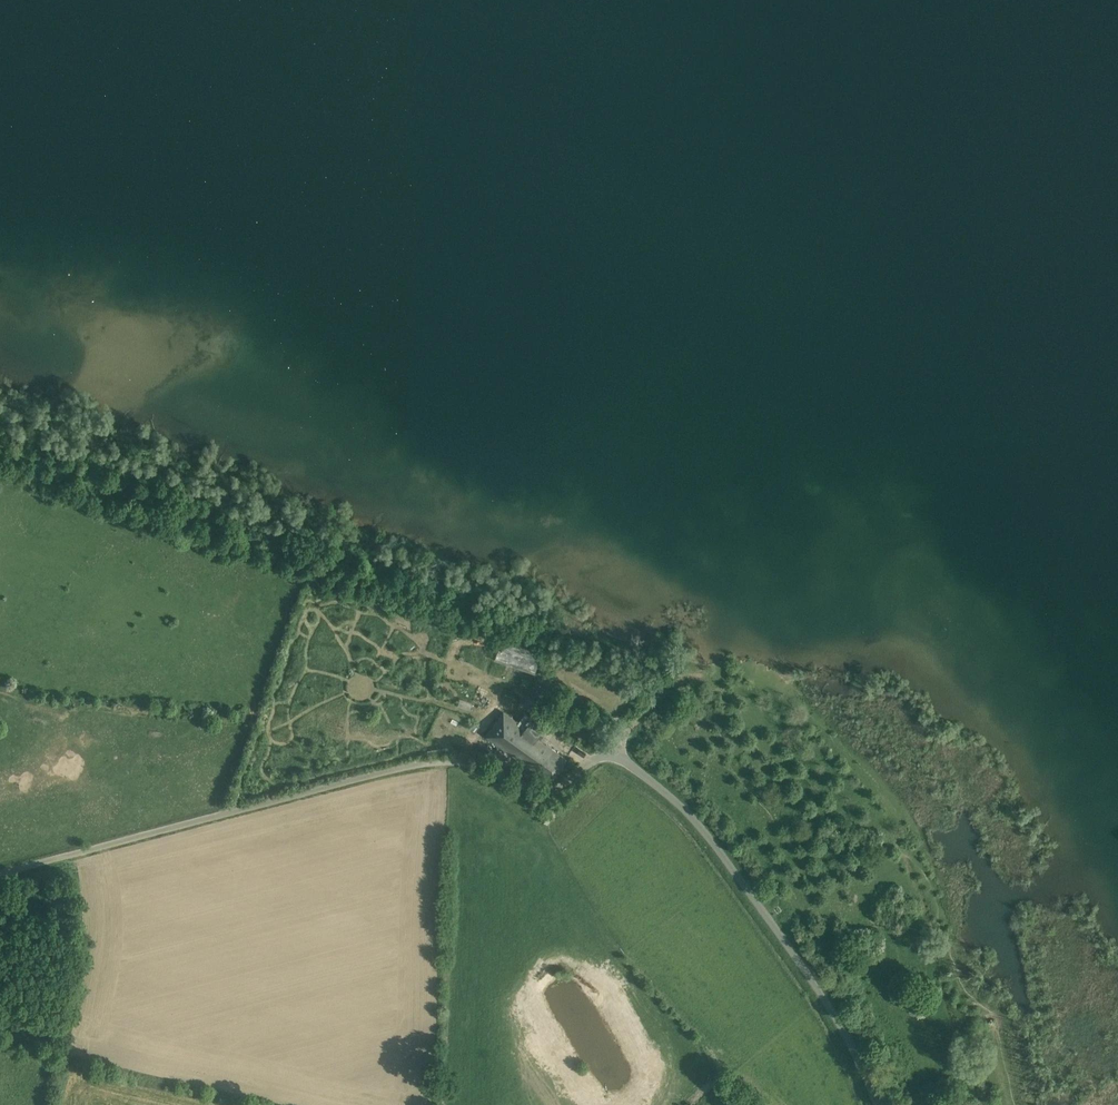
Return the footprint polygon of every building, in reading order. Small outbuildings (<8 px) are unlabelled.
[(514,653),(524,653),(525,643),(510,643),(510,651),(514,651),(514,653)] [(493,726),(487,735),(552,781),(567,759),(552,748),(553,747),(546,743),(540,738),(548,728),(546,727),(534,717),(533,718),(527,727),(526,728),(504,711),(493,726)] [(550,808),(542,817),(548,822),(556,814),(550,808)]
